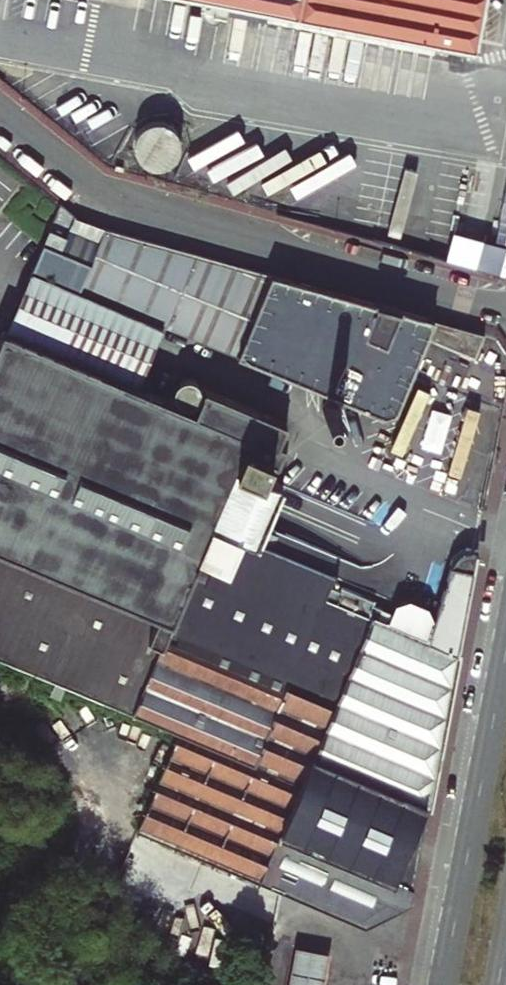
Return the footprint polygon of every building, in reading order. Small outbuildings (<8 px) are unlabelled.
[(474,45),(483,0),(232,0),(474,45)] [(126,151),(175,169),(188,132),(140,114),(126,151)] [(461,228),(467,164),(453,163),(446,226),(461,228)] [(491,237),(493,208),(476,207),(474,235),(491,237)] [(28,273),(162,326),(237,356),(268,276),(102,229),(79,219),(71,215),(64,235),(45,229),(28,273)] [(24,272),(4,319),(0,329),(0,332),(141,390),(162,326),(28,273),(24,272)] [(268,276),(237,356),(394,418),(405,390),(422,345),(476,359),(481,335),(268,276)] [(426,805),(473,554),(463,554),(452,561),(447,569),(427,638),(376,618),(379,610),(369,605),(371,601),(340,589),(338,592),(328,587),(333,577),(257,545),(269,514),(280,485),(261,476),(281,422),(201,389),(191,411),(0,333),(0,660),(177,733),(124,859),(245,909),(258,881),(258,880),(278,831),(279,831),(308,755),(309,754),(426,805)] [(335,400),(333,398),(330,398),(328,398),(326,398),(323,399),(321,400),(319,402),(318,405),(317,407),(317,409),(318,412),(319,414),(320,416),(322,418),(324,419),(326,420),(328,420),(331,420),(333,419),(335,418),(337,417),(339,415),(340,413),(340,410),(340,408),(340,406),(339,403),(337,402),(335,400)] [(279,831),(278,831),(411,887),(427,806),(308,755),(279,831)] [(258,881),(282,890),(366,924),(409,901),(411,887),(278,831),(258,880),(258,881)] [(299,950),(294,973),(323,979),(328,956),(299,950)] [(323,979),(294,973),(292,984),(322,984),(323,979)]
